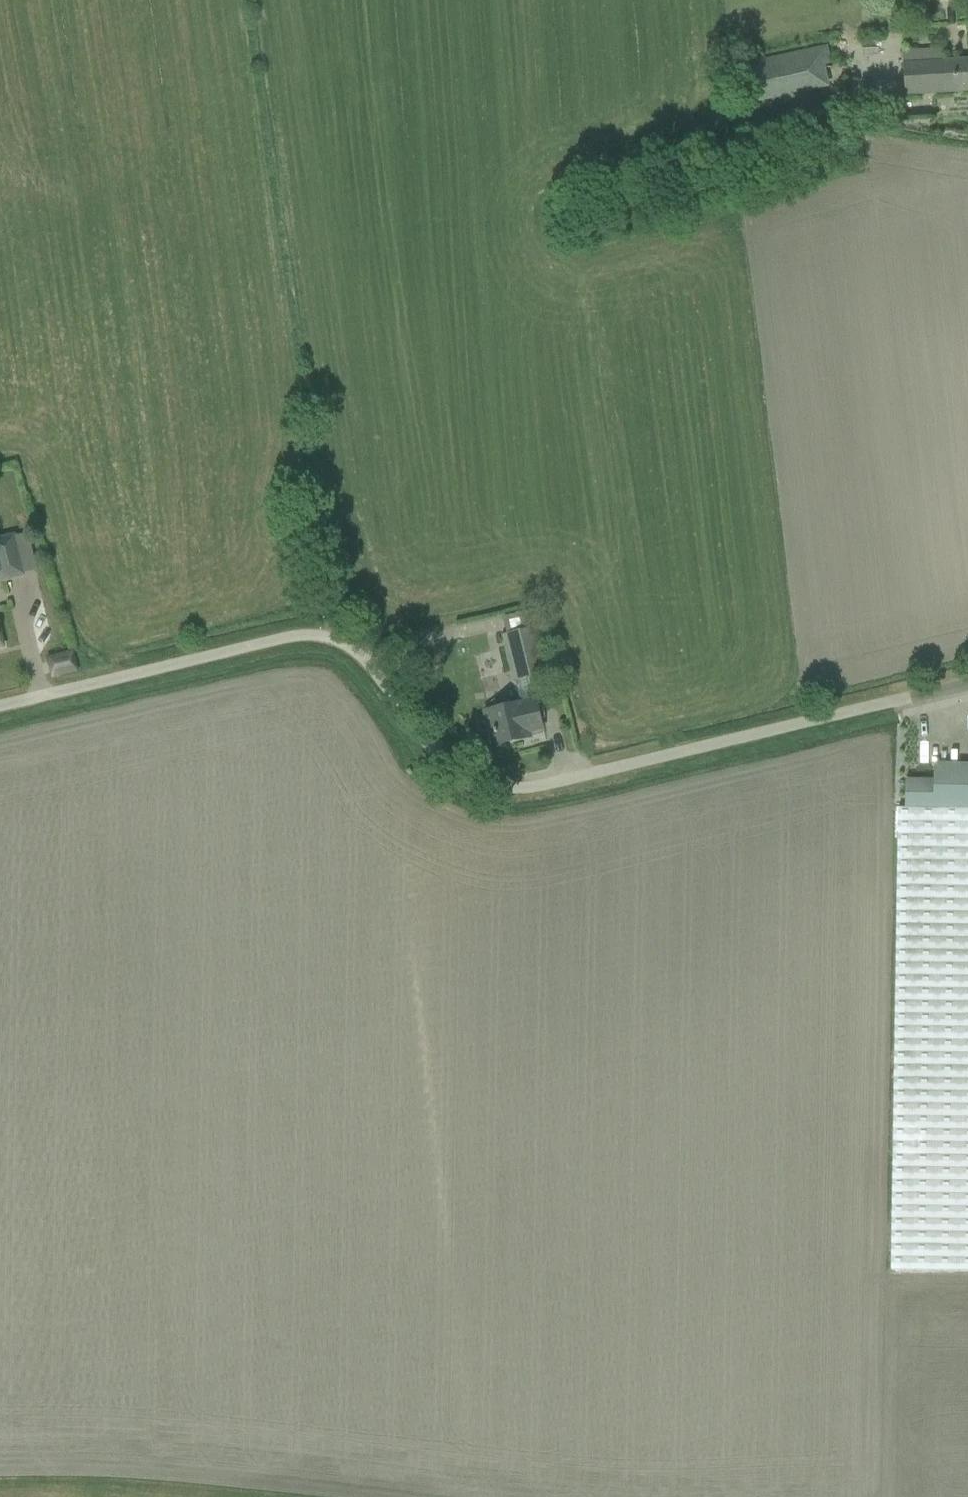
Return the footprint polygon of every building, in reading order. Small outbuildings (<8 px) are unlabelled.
[(739,67),(747,106),(829,88),(824,66),(830,65),(826,48),(739,67)] [(902,52),(905,96),(967,92),(967,60),(944,62),(918,63),(917,51),(902,52)] [(15,535),(15,534),(0,537),(0,536),(0,583),(10,581),(10,579),(24,576),(24,574),(37,571),(28,532),(15,535)] [(502,616),(505,633),(501,634),(511,680),(514,679),(519,704),(489,711),(498,745),(520,739),(519,735),(541,729),(531,687),(533,687),(531,676),(546,673),(532,610),(502,616)] [(50,658),(47,659),(51,677),(76,671),(72,653),(67,654),(50,658)] [(967,808),(967,765),(934,765),(934,781),(905,781),(905,808),(967,808)] [(905,808),(897,808),(887,1268),(967,1270),(967,808),(905,808)]
